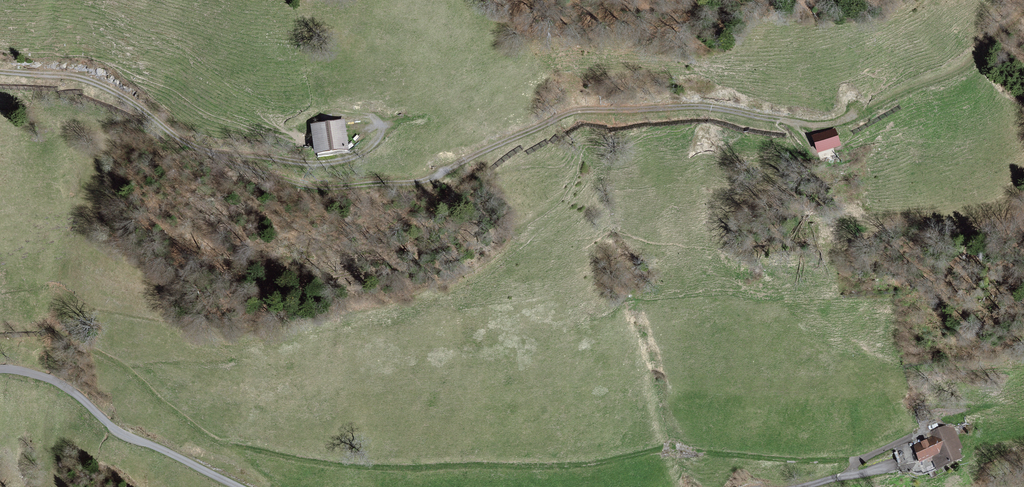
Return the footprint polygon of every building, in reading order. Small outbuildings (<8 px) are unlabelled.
[(352,118),(325,125),(333,154),(360,146),(352,118)] [(836,128),(811,138),(818,155),(843,145),(836,128)] [(929,423),(924,408),(915,411),(920,426),(929,423)] [(931,455),(938,469),(960,459),(956,450),(960,449),(949,424),(930,433),(933,439),(929,440),(926,433),(912,439),(914,441),(893,448),(899,465),(920,461),(931,455)]
